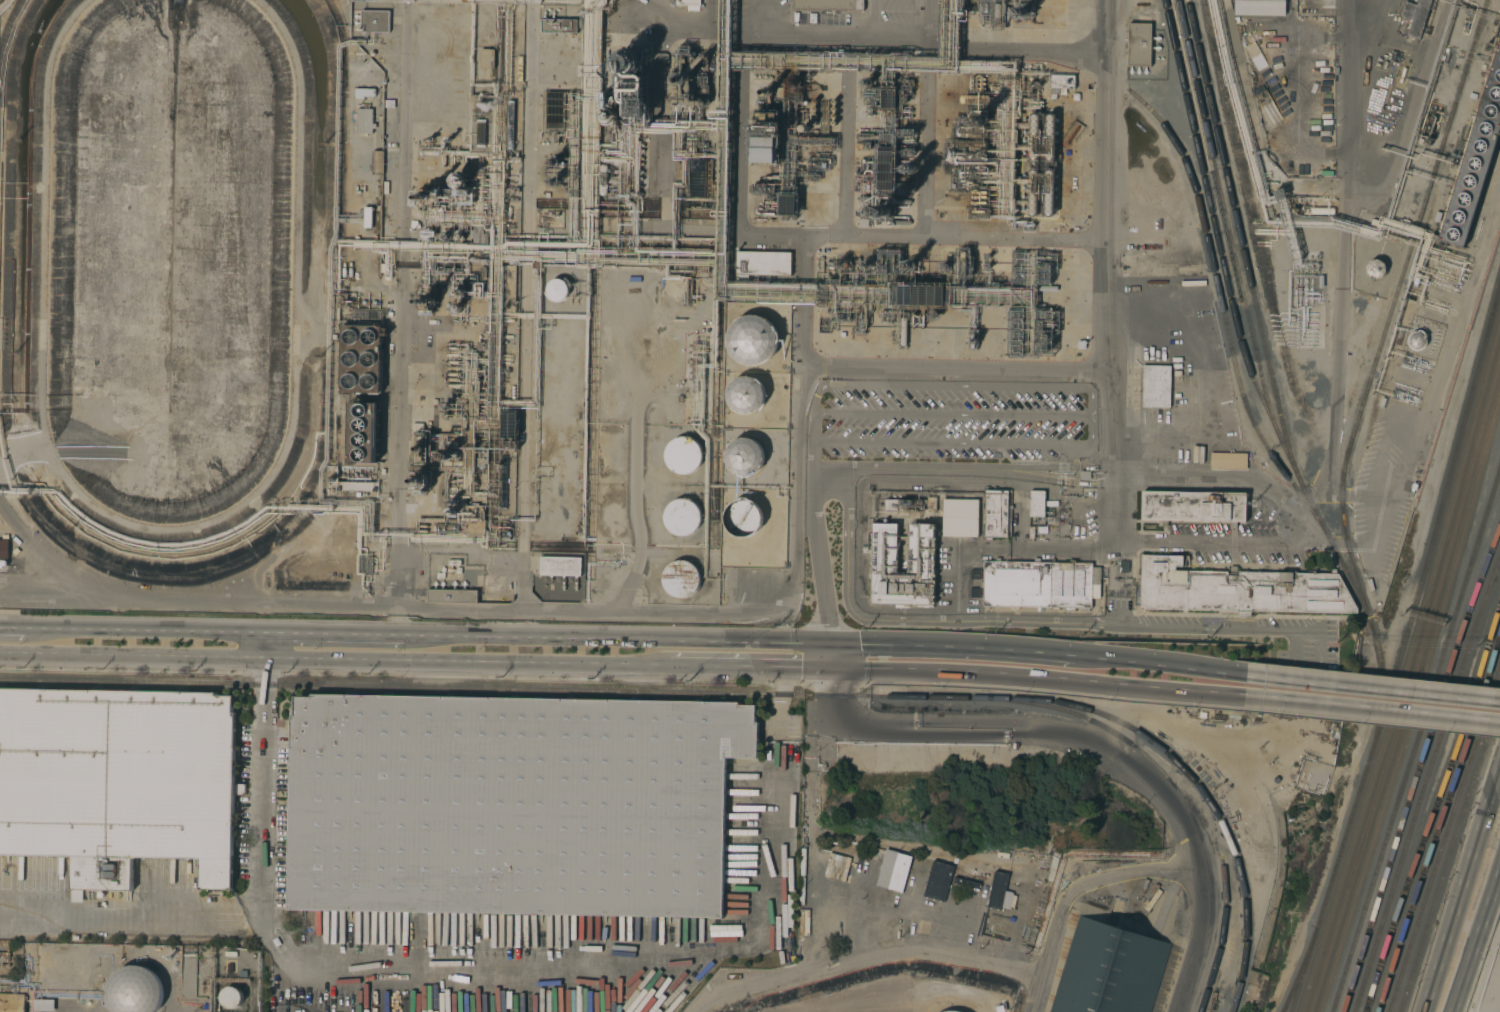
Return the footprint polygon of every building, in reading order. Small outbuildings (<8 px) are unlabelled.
[(675,4),(675,0),(700,0),(700,5),(698,5),(698,10),(687,10),(687,4),(675,4)] [(793,9),(793,0),(863,0),(863,10),(793,9)] [(1234,15),(1234,0),(1285,0),(1285,15),(1234,15)] [(1416,5),(1417,0),(1433,0),(1421,39),(1419,38),(1418,40),(1407,37),(1411,21),(1401,18),(1406,2),(1416,5)] [(360,10),(389,10),(389,32),(360,32),(360,10)] [(577,19),(577,33),(541,32),(541,18),(577,19)] [(1150,66),(1128,66),(1129,23),(1151,23),(1150,66)] [(1439,240),(1499,39),(1499,126),(1463,248),(1439,240)] [(480,49),(494,49),(493,68),(480,68),(480,49)] [(673,56),(676,56),(676,54),(679,54),(679,52),(691,52),(691,57),(696,57),(695,102),(673,102),(673,56)] [(631,70),(629,70),(626,69),(623,67),(622,64),(621,62),(623,57),(626,55),(629,54),(631,54),(634,56),(636,58),(637,61),(637,64),(636,67),(633,69),(631,70)] [(1074,75),(1074,88),(1066,88),(1066,94),(1059,94),(1059,93),(1056,93),(1056,99),(1050,98),(1050,94),(1051,94),(1051,75),(1074,75)] [(354,96),(355,88),(374,88),(374,97),(354,96)] [(896,108),(882,108),(882,89),(897,89),(896,108)] [(562,92),(545,93),(546,123),(563,123),(562,92)] [(493,96),(492,152),(469,152),(471,95),(493,96)] [(991,97),(991,99),(991,101),(989,103),(963,103),(962,103),(960,100),(960,97),(962,95),(989,95),(991,97)] [(356,119),(353,118),(353,113),(356,114),(356,108),(372,109),(372,123),(376,123),(375,128),(372,128),(372,134),(356,133),(356,119)] [(609,109),(612,110),(615,112),(616,116),(615,120),(613,122),(609,124),(606,123),(603,122),(602,120),(600,116),(600,113),(602,109),(606,108),(609,109)] [(1033,112),(1035,112),(1037,113),(1039,114),(1039,157),(1039,159),(1037,160),(1032,160),(1031,159),(1030,158),(1030,114),(1033,112)] [(1047,113),(1049,113),(1051,112),(1054,113),(1055,114),(1055,158),(1055,159),(1053,160),(1049,160),(1047,160),(1046,158),(1046,115),(1047,113)] [(1073,141),(1073,122),(1062,122),(1061,141),(1073,141)] [(958,137),(957,136),(956,134),(956,131),(956,129),(957,127),(985,128),(986,129),(988,132),(987,135),(986,137),(958,137)] [(777,137),(777,163),(754,162),(755,137),(777,137)] [(950,148),(950,145),(950,142),(952,140),(986,140),(987,141),(988,143),(988,145),(987,150),(989,152),(989,156),(989,158),(987,161),(985,162),(953,162),(951,162),(949,160),(949,158),(949,156),(950,153),(952,151),(950,148)] [(894,190),(879,190),(880,146),(894,147),(894,190)] [(689,158),(708,159),(707,196),(688,196),(689,158)] [(605,163),(607,164),(608,166),(607,194),(606,196),(603,196),(601,196),(599,194),(599,165),(602,163),(605,163)] [(1031,168),(1033,168),(1035,168),(1036,168),(1037,169),(1039,170),(1038,214),(1037,215),(1034,216),(1031,216),(1028,215),(1029,171),(1031,168)] [(1047,169),(1049,168),(1050,168),(1053,169),(1054,170),(1054,213),(1053,215),(1052,216),(1049,216),(1047,216),(1045,214),(1045,170),(1047,169)] [(463,188),(462,188),(459,188),(456,186),(453,182),(454,178),(455,176),(460,173),(463,174),(465,175),(468,179),(468,182),(467,184),(465,186),(463,188)] [(796,195),(796,215),(781,215),(781,195),(796,195)] [(364,206),(372,207),(371,227),(363,227),(364,206)] [(389,247),(391,247),(392,249),(392,250),(392,278),(390,280),(389,280),(387,280),(386,280),(385,279),(384,277),(385,249),(386,247),(388,247),(389,247)] [(901,250),(901,274),(878,274),(878,250),(901,250)] [(791,252),(790,276),(735,274),(736,251),(791,252)] [(959,259),(961,259),(962,251),(968,251),(967,278),(959,278),(959,259)] [(1012,282),(1012,252),(1026,252),(1025,282),(1012,282)] [(515,311),(489,311),(489,317),(467,316),(467,260),(490,260),(490,265),(515,265),(515,311)] [(1377,279),(1375,279),(1372,278),(1369,276),(1367,273),(1367,268),(1368,265),(1370,262),(1374,260),(1378,260),(1381,261),(1384,263),(1386,267),(1386,271),(1385,274),(1383,277),(1380,279),(1377,279)] [(1037,264),(1051,264),(1051,282),(1036,282),(1037,264)] [(552,280),(557,279),(560,279),(564,281),(566,284),(567,286),(568,289),(568,293),(566,296),(564,298),(561,300),(558,300),(554,300),(551,298),(549,297),(547,293),(547,290),(547,286),(549,283),(552,280)] [(899,305),(899,282),(944,283),(944,306),(899,305)] [(1019,310),(1019,308),(1023,308),(1023,355),(1008,355),(1009,310),(1019,310)] [(754,367),(749,366),(741,363),(734,358),(730,350),(728,341),(730,333),(731,329),(737,322),(745,317),(753,316),(758,316),(766,319),(773,325),(777,332),(779,341),(778,350),(773,357),(770,361),(763,365),(754,367)] [(1043,330),(1053,330),(1053,356),(1035,356),(1035,321),(1043,321),(1043,330)] [(342,325),(382,326),(381,393),(341,392),(342,325)] [(1419,351),(1417,351),(1414,350),(1410,347),(1408,344),(1408,341),(1408,337),(1411,333),(1415,331),(1418,331),(1421,331),(1426,335),(1427,338),(1428,341),(1427,345),(1425,348),(1422,350),(1419,351)] [(1142,365),(1170,365),(1170,407),(1141,407),(1142,365)] [(748,414),(745,414),(738,412),(733,409),(730,403),(728,397),(729,390),(732,384),(734,382),(739,378),(746,377),(749,377),(755,379),(760,383),(764,388),(765,395),(765,401),(762,407),(757,411),(751,414),(748,414)] [(375,462),(353,462),(353,465),(349,465),(351,402),(377,403),(375,462)] [(502,413),(517,413),(517,438),(501,438),(502,413)] [(415,433),(427,433),(427,463),(415,463),(415,433)] [(684,474),(680,474),(674,472),(670,468),(667,462),(666,456),(666,453),(668,447),(670,444),(675,440),(681,438),(687,438),(693,440),(698,444),(700,447),(702,453),(702,460),(699,465),(695,470),(690,473),(684,474)] [(736,474),(730,468),(727,464),(726,459),(726,453),(728,448),(733,441),(740,438),(748,438),(756,441),(761,448),(763,456),(763,460),(762,465),(757,471),(752,475),(749,477),(743,477),(736,474)] [(1210,469),(1210,452),(1247,453),(1246,469),(1210,469)] [(985,490),(1008,490),(1008,538),(984,537),(985,490)] [(1045,491),(1044,517),(1030,517),(1030,490),(1045,491)] [(1246,493),(1246,522),(1237,522),(1236,529),(1230,529),(1230,521),(1167,520),(1167,526),(1161,526),(1162,520),(1142,520),(1142,491),(1246,493)] [(936,510),(927,510),(927,497),(936,497),(936,510)] [(681,536),(678,536),(672,533),(668,528),(665,522),(664,516),(664,513),(667,506),(672,502),(678,499),(684,498),(688,499),(694,501),(698,506),(701,512),(702,519),(701,522),(699,528),(694,533),(688,535),(681,536)] [(730,531),(727,527),(725,522),(725,518),(726,512),(728,508),(732,504),(737,500),(742,498),(749,498),(757,506),(760,510),(762,515),(762,520),(761,525),(757,531),(753,534),(749,536),(741,537),(736,536),(733,534),(730,531)] [(922,500),(922,509),(924,509),(924,512),(885,511),(885,499),(922,500)] [(978,499),(978,537),(942,536),(943,499),(978,499)] [(464,506),(485,506),(485,533),(464,533),(464,506)] [(459,525),(459,530),(461,530),(461,533),(437,532),(437,525),(434,525),(434,523),(441,523),(441,524),(459,525)] [(897,523),(896,572),(908,573),(909,524),(935,524),(933,605),(909,605),(908,608),(895,607),(895,604),(871,604),(872,523),(897,523)] [(8,559),(0,559),(0,539),(8,539),(8,559)] [(1252,611),(1252,612),(1250,612),(1250,616),(1238,616),(1238,612),(1237,612),(1237,610),(1187,610),(1187,613),(1182,613),(1182,610),(1143,609),(1141,609),(1140,606),(1141,555),(1183,556),(1183,567),(1175,566),(1175,570),(1227,571),(1227,573),(1229,573),(1230,566),(1237,566),(1237,573),(1238,573),(1238,572),(1331,573),(1331,569),(1336,569),(1336,573),(1338,573),(1357,608),(1357,613),(1252,611)] [(540,575),(540,556),(581,557),(580,576),(540,575)] [(684,598),(681,598),(675,597),(669,593),(665,588),(663,582),(663,576),(664,572),(667,567),(672,563),(679,561),(685,561),(691,563),(694,565),(698,570),(700,576),(700,583),(698,589),(693,594),(688,597),(684,598)] [(1092,563),(1092,567),(1100,567),(1100,598),(1091,598),(1091,608),(1074,608),(1073,609),(1073,611),(1071,612),(1069,612),(1067,611),(1066,610),(1065,609),(1064,607),(983,606),(983,561),(1092,563)] [(1383,592),(1375,595),(1374,590),(1369,591),(1366,579),(1371,578),(1371,581),(1379,578),(1383,592)] [(427,602),(427,589),(477,590),(477,603),(427,602)] [(72,856),(0,855),(0,689),(216,692),(216,695),(233,695),(233,712),(235,713),(234,784),(245,784),(245,795),(233,794),(232,890),(199,890),(200,859),(132,857),(132,890),(71,889),(72,856)] [(756,722),(758,722),(757,758),(726,758),(722,919),(287,909),(292,713),(294,713),(294,696),(312,697),(312,696),(311,695),(311,693),(739,702),(739,705),(756,705),(756,722)] [(885,849),(898,852),(898,853),(912,857),(902,892),(875,885),(885,849)] [(933,860),(954,866),(944,902),(923,896),(933,860)] [(994,871),(1009,874),(1001,910),(987,907),(994,871)] [(1171,943),(1150,1011),(1049,1011),(1079,915),(1171,943)] [(157,1010),(155,1011),(113,1011),(111,1009),(109,1005),(107,1001),(106,996),(106,991),(107,986),(109,982),(112,977),(115,974),(118,971),(123,968),(127,967),(132,966),(137,966),(142,967),(146,969),(150,971),(154,974),(157,978),(159,982),(161,987),(162,992),(162,997),(161,1001),(159,1006),(157,1010)] [(231,1008),(229,1008),(226,1006),(223,1004),(220,999),(220,995),(221,992),(223,989),(226,987),(232,986),(236,987),(239,989),(241,992),(241,996),(241,1000),(238,1005),(235,1007),(231,1008)] [(25,994),(24,1011),(0,1011),(0,994),(25,994)] [(53,1011),(53,1000),(33,999),(33,1011),(53,1011)]
